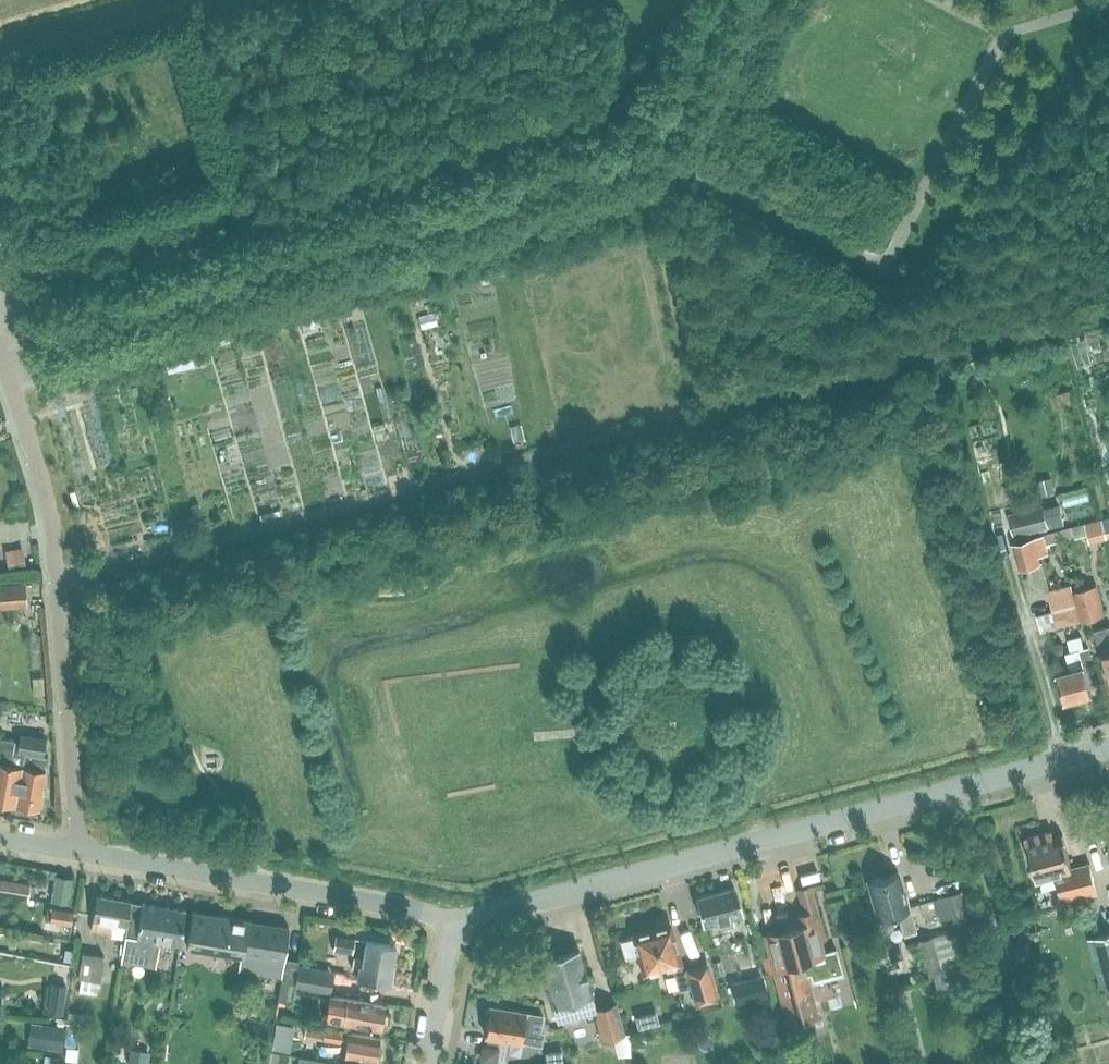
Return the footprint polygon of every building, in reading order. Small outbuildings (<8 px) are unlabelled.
[(493,271),(480,274),(482,283),(494,280),(493,271)] [(361,302),(351,305),(354,318),(364,316),(361,302)] [(312,316),(301,319),(303,328),(314,325),(312,316)] [(188,348),(165,354),(169,370),(193,364),(188,348)] [(1070,389),(1059,391),(1062,405),(1073,402),(1070,389)] [(1045,478),(1027,481),(1030,496),(1048,492),(1045,478)] [(1014,534),(1049,525),(1044,507),(1010,516),(1014,534)] [(1043,533),(1011,541),(1018,566),(1039,561),(1037,553),(1047,550),(1045,544),(1043,533)] [(4,554),(25,552),(23,535),(2,537),(4,554)] [(1097,583),(1073,589),(1082,620),(1105,613),(1097,583)] [(27,604),(25,584),(0,586),(0,605),(27,604)] [(1075,603),(1053,609),(1057,625),(1079,619),(1075,603)] [(1096,628),(1108,679),(1108,625),(1096,628)] [(1071,650),(1066,651),(1071,669),(1058,672),(1065,700),(1092,692),(1080,649),(1085,647),(1082,635),(1068,638),(1071,650)] [(39,805),(48,754),(44,753),(47,737),(21,732),(20,739),(14,738),(0,736),(0,799),(39,805)] [(1059,883),(1063,882),(1068,898),(1097,890),(1091,868),(1074,873),(1064,839),(1055,842),(1052,830),(1026,837),(1037,879),(1056,874),(1059,883)] [(917,930),(906,895),(904,895),(897,871),(868,880),(879,918),(897,912),(903,934),(917,930)] [(30,883),(0,878),(0,892),(28,897),(30,883)] [(799,924),(765,933),(770,953),(763,955),(768,970),(774,968),(782,996),(789,1022),(816,1015),(806,975),(812,973),(813,978),(841,971),(841,973),(843,973),(836,947),(834,947),(835,949),(823,952),(820,939),(825,938),(810,885),(798,888),(805,911),(796,913),(799,924)] [(743,914),(735,886),(699,896),(707,924),(720,920),(722,926),(735,923),(733,917),(743,914)] [(960,886),(935,893),(941,915),(950,912),(952,918),(968,913),(960,886)] [(127,924),(131,899),(97,893),(91,928),(112,931),(113,921),(127,924)] [(186,909),(131,899),(127,924),(122,953),(157,959),(161,939),(181,943),(186,909)] [(72,923),(74,910),(52,907),(50,920),(72,923)] [(192,910),(187,944),(241,953),(242,953),(241,961),(282,967),(283,959),(289,925),(192,910)] [(679,989),(691,985),(696,1002),(715,997),(706,964),(681,970),(667,919),(654,923),(655,928),(634,934),(634,936),(620,940),(625,956),(639,952),(644,971),(672,963),(679,989)] [(1090,936),(1103,987),(1108,985),(1108,931),(1090,936)] [(336,934),(334,948),(352,951),(354,937),(336,934)] [(932,935),(918,939),(928,975),(933,973),(942,971),(932,935)] [(359,967),(357,977),(389,982),(396,943),(366,939),(363,957),(353,956),(352,966),(359,967)] [(1028,944),(1015,947),(1018,960),(1031,957),(1028,944)] [(65,947),(64,958),(72,959),(74,948),(65,947)] [(585,1018),(596,1016),(602,1039),(613,1036),(624,1033),(616,1003),(596,1008),(579,948),(540,959),(557,1020),(584,1012),(585,1018)] [(100,981),(104,954),(83,951),(79,977),(81,977),(100,981)] [(285,956),(278,999),(291,1001),(298,958),(285,956)] [(330,990),(334,971),(298,964),(295,983),(330,990)] [(986,967),(979,969),(981,977),(988,975),(986,967)] [(942,971),(933,973),(937,988),(946,985),(942,971)] [(81,977),(79,990),(98,993),(100,981),(81,977)] [(765,977),(738,984),(742,1001),(770,993),(765,977)] [(62,1012),(66,985),(53,983),(49,1010),(62,1012)] [(330,994),(326,1018),(382,1027),(386,1003),(330,994)] [(486,1009),(485,1016),(488,1020),(485,1034),(490,1035),(510,1038),(521,1040),(521,1039),(541,1043),(543,1030),(540,1030),(543,1013),(526,1010),(491,1004),(490,1006),(486,1009)] [(276,1022),(272,1048),(289,1050),(292,1024),(276,1022)] [(380,1036),(306,1023),(304,1034),(346,1041),(344,1056),(376,1062),(380,1036)] [(47,1024),(44,1047),(62,1049),(65,1027),(47,1024)] [(624,1033),(613,1036),(618,1054),(632,1054),(630,1032),(624,1033)] [(1047,1036),(1036,1038),(1040,1055),(1050,1052),(1047,1036)] [(497,1047),(488,1045),(484,1045),(481,1058),(495,1060),(496,1052),(497,1047)] [(67,1047),(66,1059),(76,1060),(77,1048),(67,1047)] [(546,1051),(547,1062),(563,1060),(561,1049),(546,1051)] [(130,1063),(147,1063),(148,1055),(132,1052),(130,1063)] [(300,1055),(298,1063),(352,1063),(341,1062),(300,1055)]
